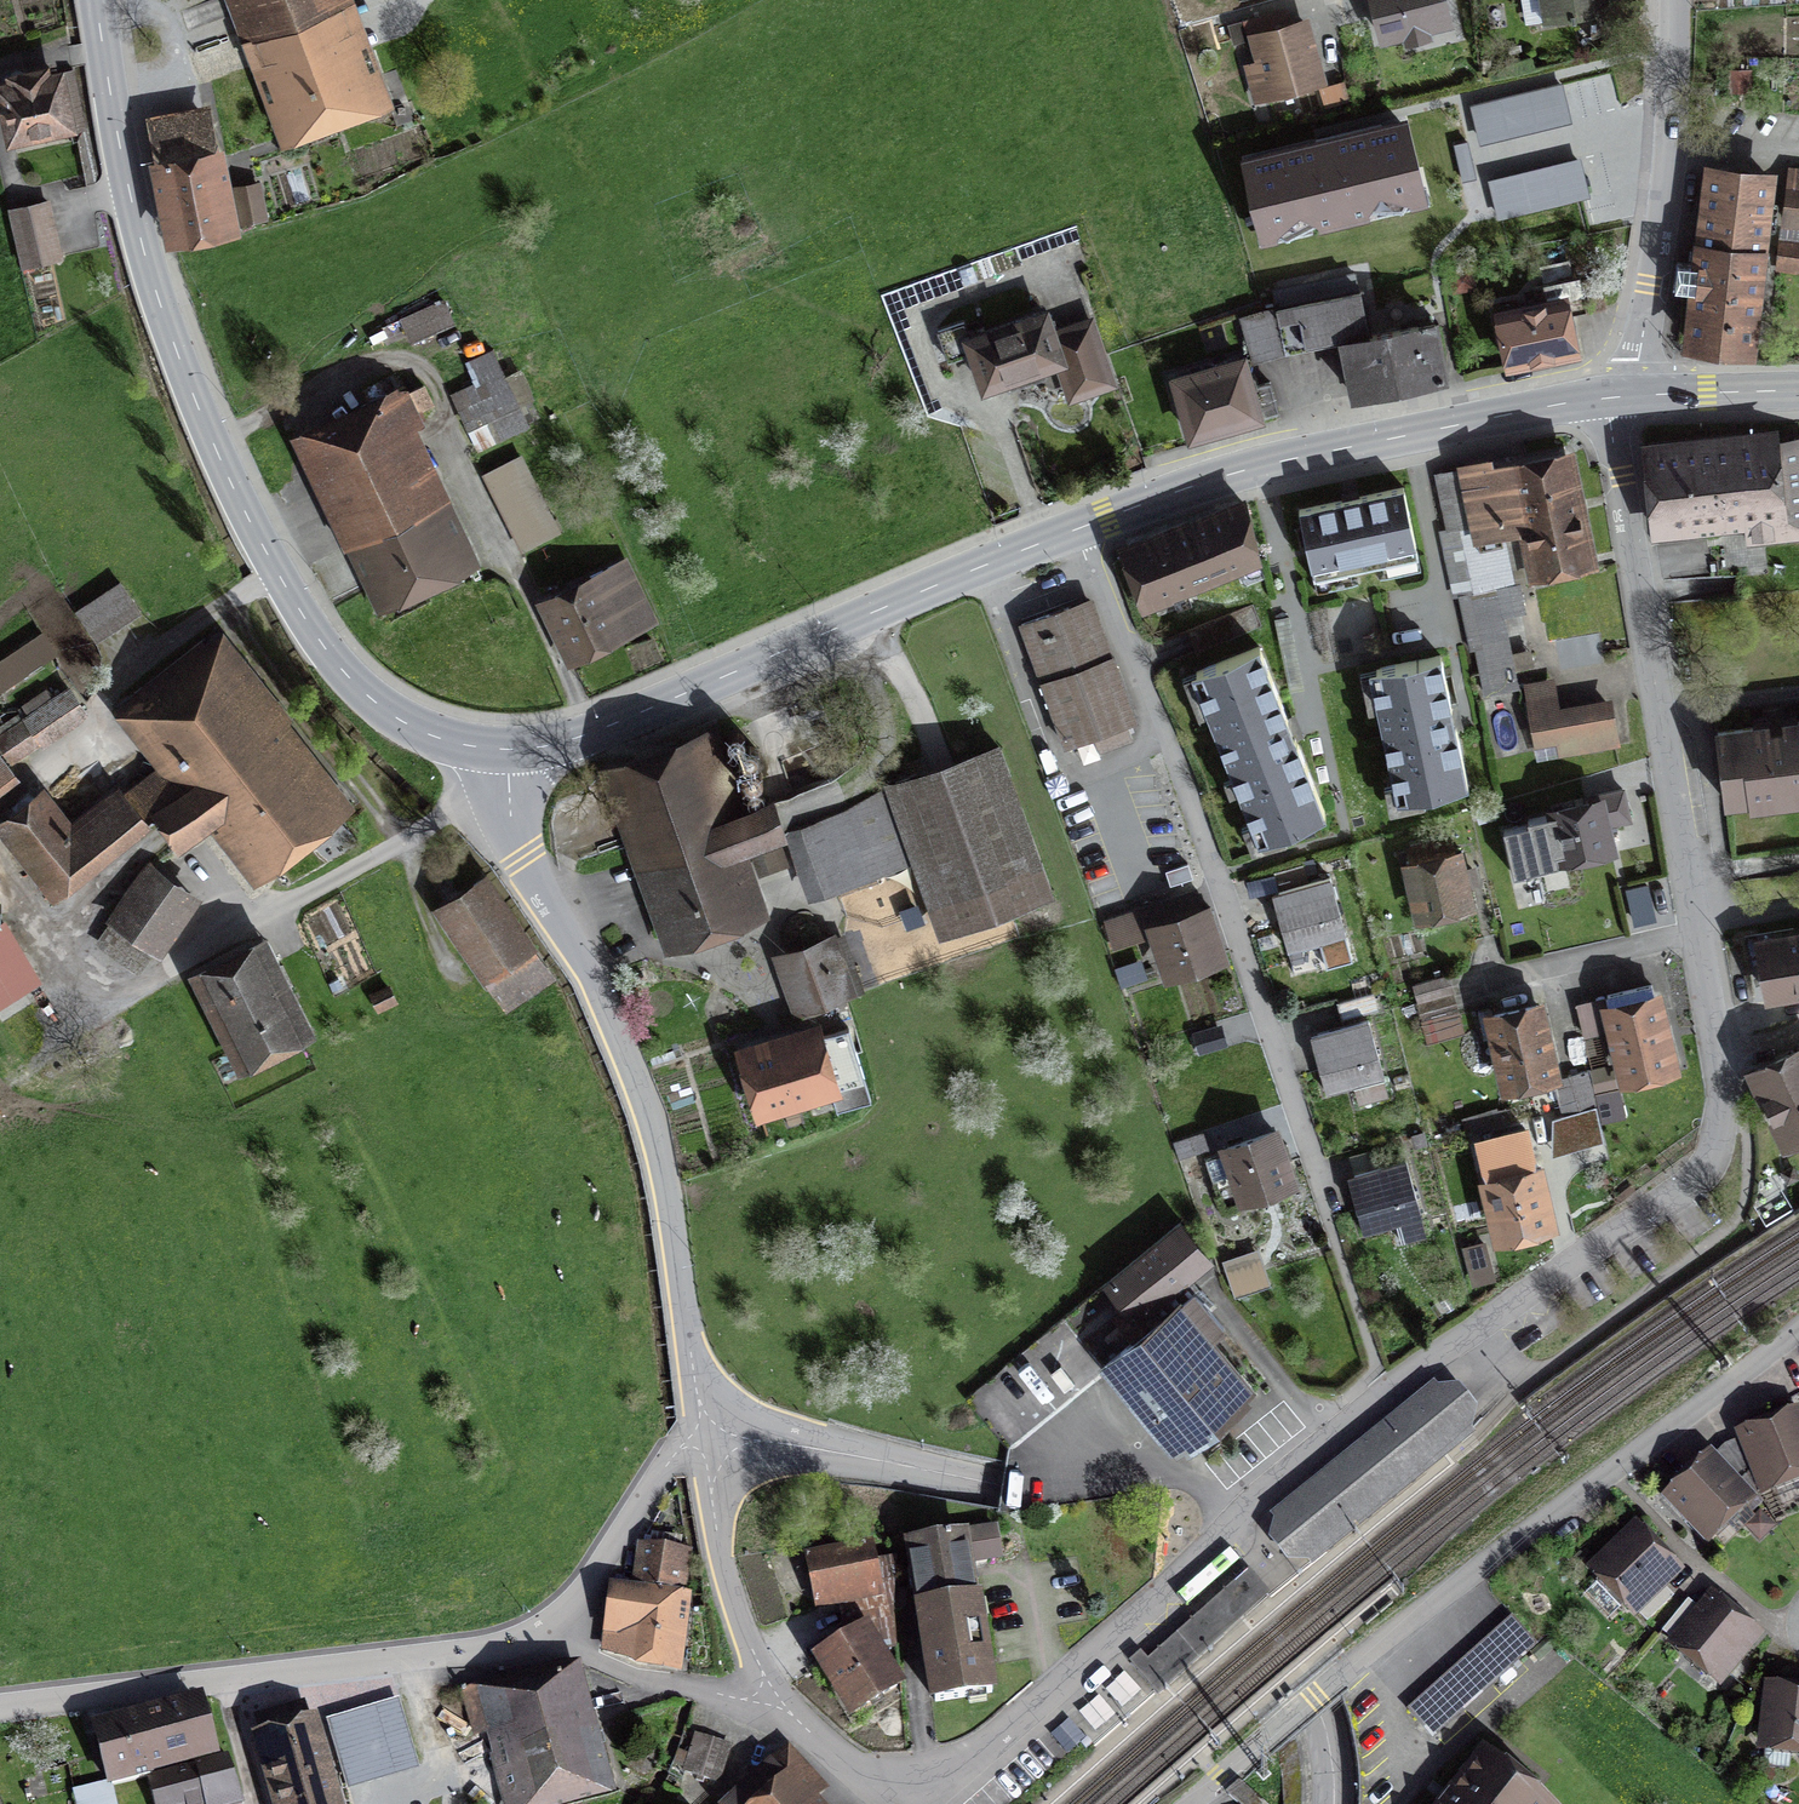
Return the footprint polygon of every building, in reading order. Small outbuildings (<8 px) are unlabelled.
[(408,107),(370,0),(241,0),(292,148),(408,107)] [(1384,40),(1447,21),(1441,0),(1372,0),(1384,40)] [(1547,21),(1609,13),(1607,0),(1544,0),(1547,21)] [(1307,19),(1244,37),(1252,62),(1239,66),(1250,106),(1313,88),(1319,109),(1347,101),(1340,77),(1325,81),(1307,19)] [(71,128),(58,68),(0,80),(0,132),(2,142),(71,128)] [(177,246),(259,229),(241,143),(229,146),(220,100),(166,111),(174,153),(159,156),(177,246)] [(1239,152),(1261,240),(1429,199),(1407,110),(1239,152)] [(1788,157),(1781,219),(1798,221),(1798,159),(1788,157)] [(1704,159),(1683,348),(1758,356),(1778,168),(1704,159)] [(64,259),(52,202),(13,210),(25,267),(64,259)] [(1352,398),(1450,376),(1436,317),(1370,332),(1355,269),(1272,287),(1276,305),(1241,313),(1252,361),(1339,342),(1352,398)] [(451,297),(401,314),(410,340),(460,323),(451,297)] [(1508,360),(1581,349),(1573,299),(1501,310),(1508,360)] [(1074,392),(1115,378),(1092,311),(1059,322),(1052,301),(967,330),(987,390),(1065,364),(1074,392)] [(486,343),(457,357),(473,387),(460,394),(487,446),(528,424),(486,343)] [(1188,440),(1266,418),(1246,350),(1168,373),(1188,440)] [(406,397),(301,444),(380,621),(486,574),(406,397)] [(1645,440),(1659,532),(1745,519),(1748,541),(1798,533),(1798,433),(1786,435),(1783,419),(1645,440)] [(1530,575),(1597,562),(1573,442),(1459,465),(1473,534),(1520,525),(1530,575)] [(518,557),(559,539),(524,459),(483,476),(518,557)] [(1308,563),(1416,539),(1402,480),(1295,505),(1308,563)] [(1145,599),(1266,556),(1244,494),(1123,537),(1145,599)] [(573,658),(659,618),(628,552),(542,592),(573,658)] [(119,582),(75,612),(93,640),(138,610),(119,582)] [(1067,738),(1135,714),(1090,591),(1022,616),(1067,738)] [(0,656),(0,685),(55,653),(43,632),(0,656)] [(259,864),(338,800),(209,643),(118,717),(144,749),(160,736),(195,779),(173,796),(160,780),(132,802),(121,789),(71,831),(39,792),(1,823),(56,889),(152,811),(177,842),(216,811),(259,864)] [(1261,643),(1192,669),(1257,841),(1327,815),(1294,728),(1261,643)] [(1455,718),(1442,653),(1369,668),(1396,799),(1469,784),(1455,718)] [(1614,741),(1606,694),(1557,702),(1551,668),(1518,673),(1529,739),(1553,735),(1556,750),(1614,741)] [(67,691),(34,715),(49,734),(81,711),(67,691)] [(1716,727),(1727,800),(1798,789),(1798,715),(1716,727)] [(27,720),(1,738),(13,755),(40,737),(27,720)] [(743,796),(715,720),(605,760),(669,937),(765,902),(743,842),(794,823),(780,783),(743,796)] [(1054,888),(1002,732),(889,774),(854,798),(806,812),(830,881),(917,854),(942,929),(1054,888)] [(11,775),(0,761),(0,783),(11,775)] [(1562,854),(1621,841),(1609,785),(1550,798),(1562,854)] [(1478,897),(1466,840),(1404,853),(1416,910),(1478,897)] [(155,950),(196,892),(144,855),(103,913),(155,950)] [(1333,867),(1276,880),(1290,939),(1346,926),(1333,867)] [(501,1005),(547,972),(477,876),(431,909),(501,1005)] [(1231,953),(1213,896),(1203,899),(1197,879),(1107,907),(1115,933),(1152,922),(1168,972),(1231,953)] [(839,919),(776,939),(797,1002),(859,982),(839,919)] [(1798,988),(1798,922),(1758,928),(1768,992),(1798,988)] [(36,981),(1,923),(0,924),(0,1002),(36,981)] [(241,1066),(313,1033),(267,934),(195,967),(241,1066)] [(1447,973),(1411,984),(1422,1021),(1458,1011),(1447,973)] [(1565,1069),(1548,989),(1487,1002),(1504,1082),(1565,1069)] [(1627,1075),(1672,1063),(1655,993),(1609,1004),(1627,1075)] [(1311,1023),(1327,1083),(1386,1067),(1370,1007),(1311,1023)] [(847,1087),(825,1011),(737,1036),(759,1112),(847,1087)] [(1752,1062),(1787,1139),(1798,1133),(1798,1041),(1752,1062)] [(1592,1112),(1565,1121),(1576,1153),(1603,1145),(1592,1112)] [(1282,1118),(1224,1139),(1244,1195),(1302,1175),(1282,1118)] [(1202,1122),(1171,1131),(1176,1151),(1208,1142),(1202,1122)] [(1501,1234),(1549,1223),(1529,1136),(1481,1147),(1501,1234)] [(1362,1222),(1423,1206),(1408,1151),(1347,1167),(1362,1222)] [(1181,1452),(1257,1391),(1211,1335),(1227,1322),(1197,1285),(1157,1317),(1148,1306),(1209,1257),(1182,1223),(1078,1306),(1104,1339),(1122,1325),(1131,1337),(1105,1358),(1181,1452)] [(1235,1295),(1269,1285),(1258,1250),(1224,1261),(1235,1295)] [(1311,1563),(1470,1429),(1477,1406),(1459,1387),(1428,1388),(1273,1517),(1269,1540),(1285,1562),(1311,1563)] [(1798,1475),(1798,1401),(1738,1423),(1762,1489),(1798,1475)] [(1710,1535),(1751,1496),(1712,1455),(1671,1493),(1710,1535)] [(915,1603),(977,1593),(971,1554),(995,1550),(991,1525),(905,1538),(915,1603)] [(1639,1618),(1682,1579),(1637,1530),(1594,1570),(1639,1618)] [(813,1601),(878,1589),(867,1534),(803,1547),(813,1601)] [(637,1591),(682,1597),(688,1556),(643,1549),(637,1591)] [(1157,1692),(1270,1592),(1249,1569),(1147,1659),(1141,1652),(1130,1662),(1157,1692)] [(1724,1676),(1767,1627),(1711,1578),(1668,1628),(1724,1676)] [(682,1597),(637,1591),(615,1587),(606,1648),(679,1659),(688,1598),(682,1597)] [(977,1593),(915,1603),(931,1703),(1002,1691),(986,1592),(977,1593)] [(1512,1616),(1411,1712),(1436,1738),(1537,1642),(1512,1616)] [(866,1620),(810,1652),(845,1713),(901,1681),(866,1620)] [(572,1664),(459,1691),(471,1737),(489,1733),(507,1803),(557,1803),(603,1793),(572,1664)] [(1767,1671),(1757,1742),(1798,1748),(1798,1676),(1767,1671)] [(333,1749),(405,1728),(396,1695),(324,1716),(333,1749)] [(146,1776),(220,1758),(206,1699),(96,1726),(111,1785),(146,1776)] [(258,1720),(284,1803),(335,1803),(304,1706),(258,1720)] [(405,1728),(333,1749),(344,1788),(417,1767),(405,1728)] [(690,1772),(719,1780),(729,1746),(700,1737),(690,1772)] [(1564,1800),(1487,1739),(1436,1803),(1561,1803),(1564,1800)] [(814,1799),(826,1788),(786,1743),(718,1803),(818,1803),(814,1799)] [(146,1776),(152,1803),(211,1803),(240,1797),(230,1756),(220,1758),(146,1776)]
